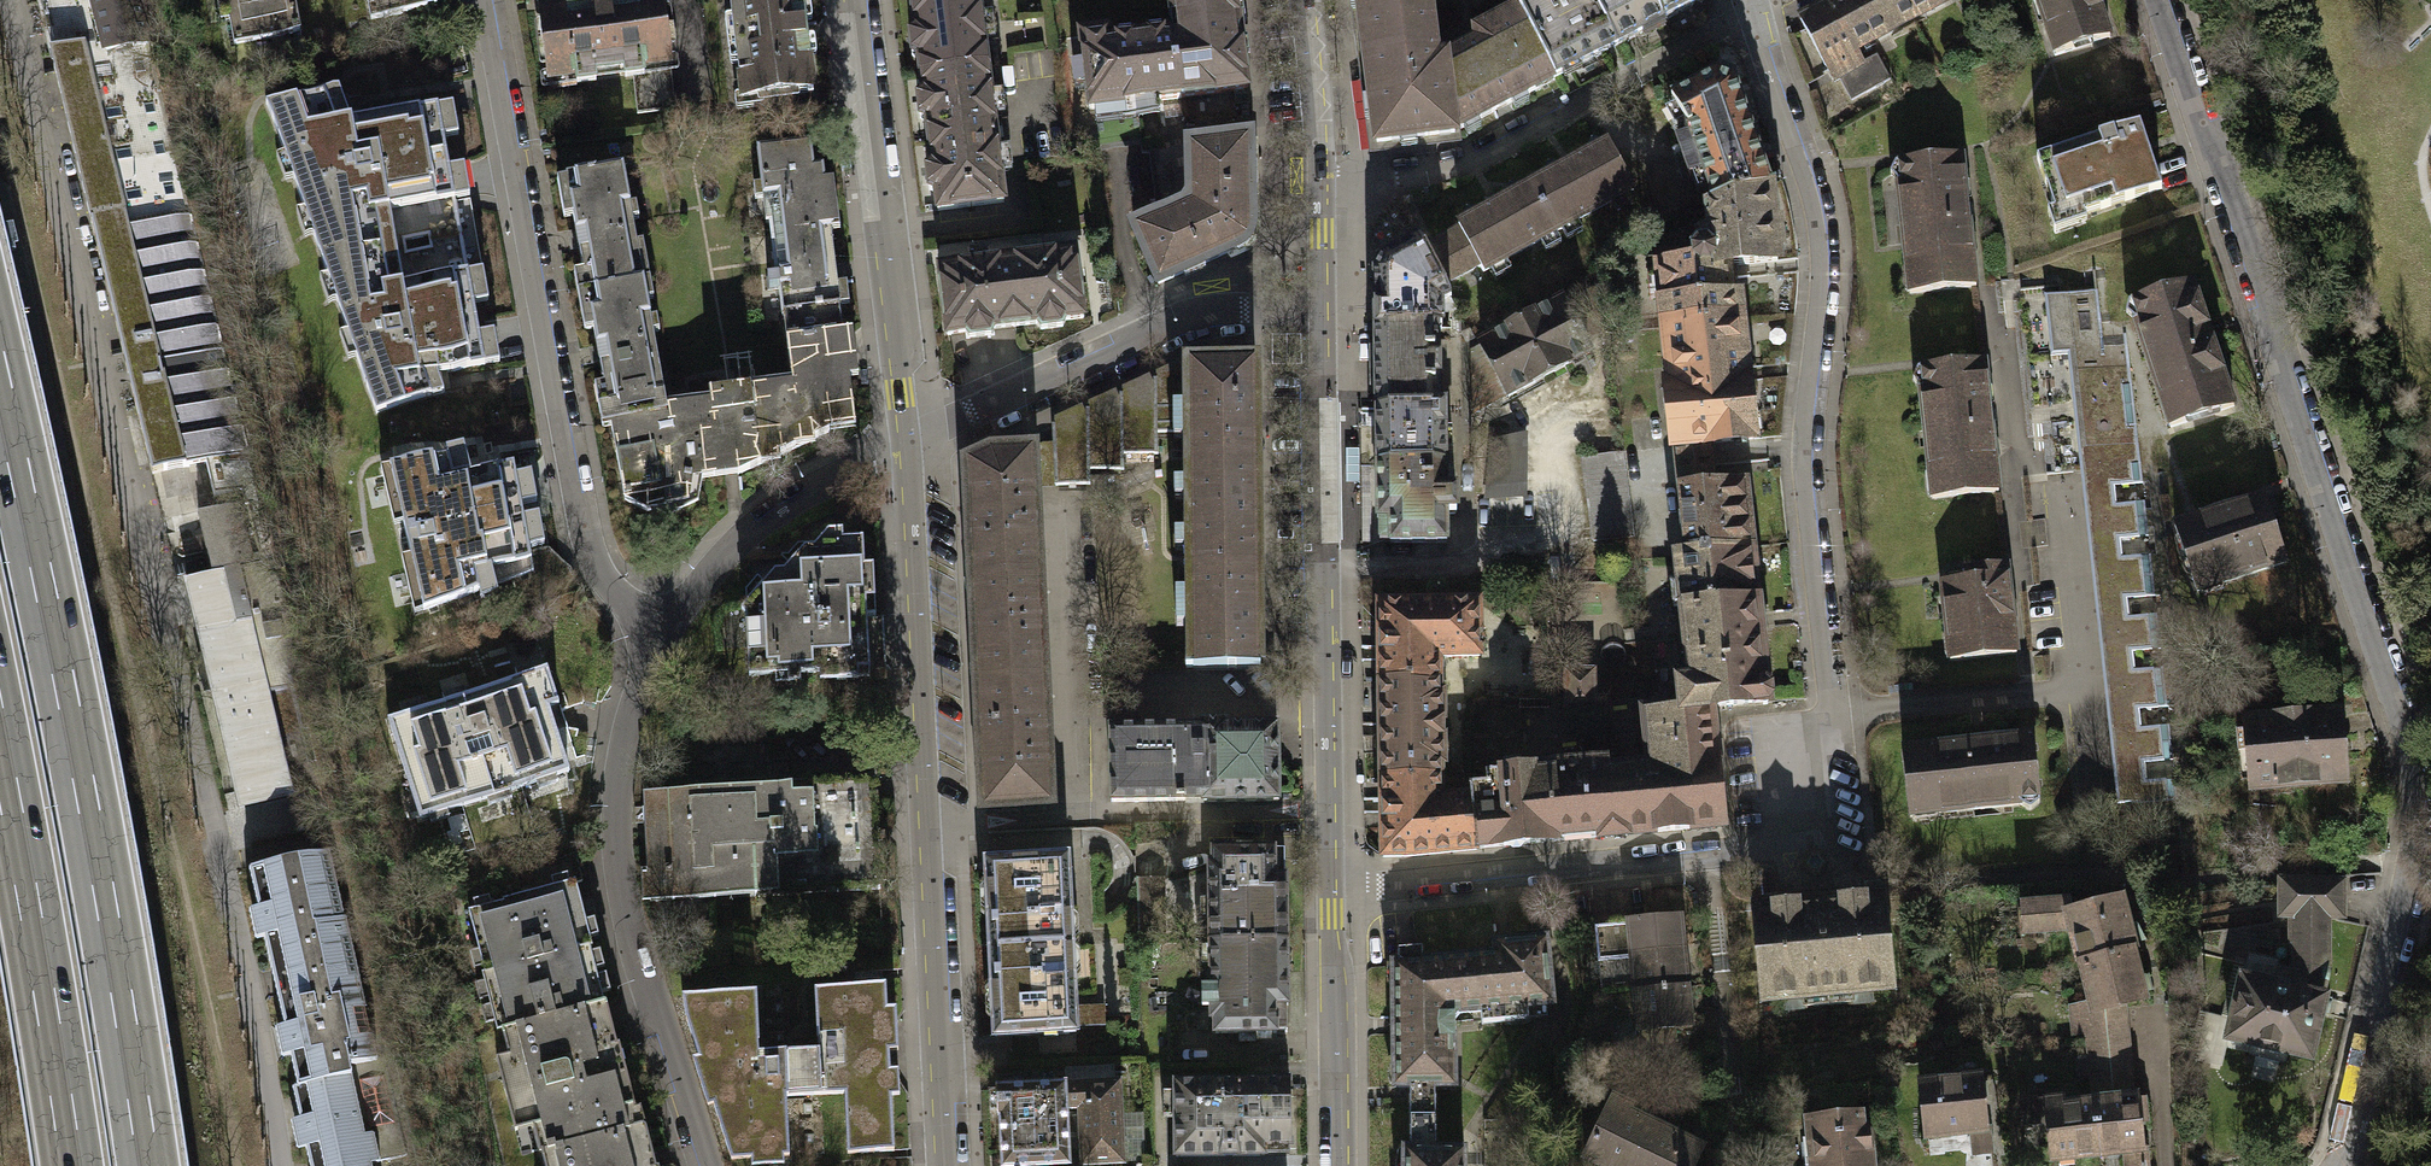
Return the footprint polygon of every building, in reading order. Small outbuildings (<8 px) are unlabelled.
[(48,53),(89,229),(189,205),(146,30),(138,0),(36,0),(48,53)] [(231,43),(296,32),(290,0),(223,0),(231,43)] [(368,17),(435,5),(434,0),(365,0),(368,17)] [(632,77),(670,73),(661,0),(621,0),(539,10),(548,81),(574,77),(575,85),(595,82),(594,74),(624,70),(625,78),(632,77)] [(741,101),(812,92),(801,0),(728,0),(741,101)] [(914,30),(908,34),(911,56),(918,59),(920,76),(986,67),(977,0),(910,0),(914,30)] [(1231,0),(1165,0),(1167,16),(1173,16),(1175,31),(1168,32),(1176,98),(1243,89),(1231,0)] [(1365,57),(1433,48),(1431,29),(1423,26),(1420,2),(1429,0),(1357,0),(1365,57)] [(1661,21),(1650,0),(1522,0),(1513,5),(1515,8),(1552,78),(1661,21)] [(1661,21),(1690,4),(1701,6),(1703,0),(1650,0),(1661,21)] [(1895,27),(1880,0),(1833,0),(1826,3),(1852,50),(1855,48),(1895,27)] [(1895,27),(1941,2),(1940,0),(1880,0),(1895,27)] [(2053,55),(2108,37),(2096,0),(2035,0),(2053,55)] [(1862,61),(1855,48),(1852,50),(1826,3),(1798,19),(1832,81),(1838,77),(1850,99),(1889,78),(1875,53),(1862,61)] [(1475,42),(1443,60),(1452,126),(1460,129),(1552,78),(1515,8),(1474,33),(1475,42)] [(1084,109),(1176,98),(1168,32),(1104,40),(1103,31),(1075,34),(1076,43),(1084,109)] [(1436,59),(1433,48),(1365,57),(1375,143),(1451,133),(1452,126),(1443,60),(1436,59)] [(935,193),(937,210),(1003,202),(986,67),(920,76),(922,93),(916,97),(919,117),(926,120),(931,163),(925,167),(928,191),(935,193)] [(675,110),(670,73),(632,77),(637,114),(675,110)] [(1714,77),(1671,103),(1690,140),(1676,145),(1689,178),(1702,174),(1713,203),(1766,185),(1732,84),(1714,77)] [(343,91),(262,107),(376,421),(503,370),(496,333),(478,335),(471,306),(490,301),(476,196),(466,165),(449,168),(444,137),(462,136),(456,105),(355,120),(343,91)] [(2136,123),(2033,159),(2050,209),(2076,201),(2080,212),(2158,187),(2136,123)] [(1128,229),(1154,283),(1236,246),(1240,243),(1244,238),(1246,232),(1245,138),(1184,146),(1185,204),(1128,229)] [(659,507),(696,491),(699,468),(715,466),(731,464),(733,474),(826,432),(825,424),(850,421),(826,237),(814,143),(751,151),(760,222),(774,221),(780,269),(771,270),(786,390),(747,395),(745,386),(703,391),(705,409),(663,414),(617,166),(559,177),(571,242),(593,358),(619,499),(641,511),(659,507)] [(1533,186),(1557,229),(1630,188),(1605,145),(1590,145),(1586,156),(1563,168),(1550,168),(1541,182),(1533,186)] [(1964,158),(1891,162),(1891,179),(1900,179),(1906,291),(1970,288),(1964,158)] [(1766,185),(1713,203),(1709,206),(1710,228),(1695,233),(1696,242),(1691,250),(1691,261),(1656,266),(1664,327),(1733,320),(1728,264),(1776,260),(1766,185)] [(1466,213),(1459,228),(1479,263),(1484,271),(1557,229),(1533,186),(1524,189),(1507,190),(1502,202),(1480,214),(1466,213)] [(189,205),(89,229),(149,474),(162,471),(168,494),(189,489),(183,466),(204,461),(212,496),(240,490),(244,505),(262,500),(189,205)] [(1441,285),(1479,263),(1459,228),(1421,250),(1441,285)] [(1448,299),(1441,285),(1421,250),(1414,239),(1380,261),(1373,273),(1373,328),(1433,327),(1440,326),(1439,302),(1448,299)] [(933,269),(942,335),(960,333),(961,338),(989,335),(988,329),(1031,324),(1035,329),(1056,326),(1059,321),(1077,318),(1069,252),(933,269)] [(2191,284),(2129,302),(2171,424),(2233,404),(2191,284)] [(1562,305),(1579,337),(1602,324),(1598,286),(1562,305)] [(2095,290),(2042,296),(2049,356),(2066,354),(2102,350),(2095,290)] [(1579,337),(1562,305),(1560,301),(1480,344),(1507,394),(1587,352),(1579,337)] [(1667,386),(1673,444),(1707,440),(1752,436),(1746,380),(1739,381),(1733,320),(1664,327),(1670,386),(1667,386)] [(1373,328),(1375,408),(1436,407),(1435,376),(1439,376),(1439,356),(1434,356),(1433,327),(1373,328)] [(1507,394),(1480,344),(1469,350),(1470,414),(1507,394)] [(2102,350),(2066,354),(2072,409),(2132,402),(2126,347),(2102,350)] [(1984,361),(1918,369),(1911,379),(1922,388),(1929,499),(1998,492),(1984,361)] [(1190,432),(1189,462),(1257,461),(1255,362),(1189,365),(1190,378),(1190,432)] [(1054,424),(1054,444),(1054,486),(1091,485),(1091,470),(1125,469),(1124,454),(1158,454),(1158,433),(1190,432),(1190,378),(1154,378),(1154,393),(1120,394),(1120,408),(1086,409),(1087,424),(1054,424)] [(2132,402),(2072,409),(2079,469),(2139,463),(2132,402)] [(1442,407),(1436,407),(1375,408),(1376,465),(1442,464),(1442,407)] [(1686,551),(1748,546),(1743,502),(1748,501),(1747,487),(1740,486),(1740,481),(1712,485),(1707,440),(1673,444),(1686,551)] [(447,456),(383,469),(395,527),(405,524),(412,557),(402,559),(413,618),(480,590),(482,599),(498,592),(497,588),(535,574),(530,547),(545,544),(539,515),(525,517),(523,504),(537,501),(531,473),(518,476),(515,464),(470,474),(464,444),(446,448),(447,456)] [(1055,489),(1054,486),(1054,444),(1041,444),(1032,448),(1032,451),(1035,489),(1055,489)] [(1520,445),(1490,446),(1492,491),(1523,490),(1520,445)] [(1620,450),(1580,456),(1593,541),(1633,539),(1620,450)] [(973,578),(1038,575),(1035,489),(1032,451),(993,452),(970,462),(973,578)] [(1737,455),(1736,472),(1762,473),(1763,457),(1737,455)] [(212,496),(204,461),(183,466),(189,489),(168,494),(162,471),(149,474),(175,583),(185,580),(209,574),(195,514),(216,509),(212,496)] [(1189,462),(1191,571),(1258,570),(1257,461),(1189,462)] [(2139,463),(2079,469),(2085,526),(2145,519),(2139,463)] [(1443,490),(1442,464),(1376,465),(1375,542),(1444,542),(1444,510),(1454,510),(1454,491),(1443,490)] [(2263,497),(2174,526),(2197,594),(2287,563),(2263,497)] [(216,509),(195,514),(209,574),(239,567),(250,565),(236,505),(216,509)] [(2145,519),(2085,526),(2091,581),(2151,574),(2145,519)] [(849,672),(867,670),(864,586),(874,587),(873,564),(863,564),(860,537),(843,539),(842,530),(827,531),(815,545),(802,547),(787,569),(771,571),(738,608),(744,617),(748,673),(819,673),(819,681),(848,680),(849,672)] [(1677,682),(1680,711),(1709,708),(1771,703),(1769,688),(1764,683),(1755,596),(1758,596),(1757,580),(1752,579),(1748,546),(1686,551),(1673,554),(1677,582),(1671,582),(1673,605),(1680,605),(1687,678),(1677,682)] [(1571,549),(1549,551),(1551,582),(1573,580),(1571,549)] [(1968,578),(1939,581),(1945,660),(2013,655),(2006,565),(1967,568),(1968,578)] [(213,704),(267,692),(239,567),(209,574),(185,580),(213,704)] [(1191,571),(1193,668),(1259,667),(1258,570),(1191,571)] [(2151,574),(2091,581),(2097,637),(2158,631),(2151,574)] [(978,682),(1043,678),(1038,575),(973,578),(978,682)] [(1479,602),(1377,604),(1380,681),(1436,680),(1436,656),(1480,655),(1479,602)] [(2158,631),(2097,637),(2103,691),(2163,684),(2158,631)] [(545,669),(390,720),(422,817),(567,770),(546,706),(556,702),(545,669)] [(1591,673),(1564,674),(1566,709),(1592,705),(1591,673)] [(1043,678),(978,682),(985,807),(1050,803),(1043,678)] [(1436,680),(1380,681),(1381,778),(1438,778),(1438,764),(1442,764),(1441,694),(1437,694),(1436,680)] [(2163,684),(2103,691),(2110,747),(2170,740),(2163,684)] [(288,687),(267,692),(291,794),(312,790),(288,687)] [(291,794),(267,692),(213,704),(237,807),(291,794)] [(1649,763),(1607,766),(1609,799),(1622,798),(1625,835),(1721,824),(1709,708),(1680,711),(1658,713),(1657,707),(1639,708),(1642,734),(1646,734),(1649,763)] [(2341,711),(2244,721),(2249,793),(2347,781),(2341,711)] [(1196,727),(1104,728),(1106,801),(1197,800),(1197,802),(1272,800),(1271,725),(1219,726),(1219,721),(1196,721),(1196,727)] [(2028,735),(1901,749),(1909,817),(2018,803),(2028,811),(2039,802),(2028,735)] [(2170,740),(2110,747),(2116,805),(2176,798),(2170,740)] [(789,753),(770,755),(772,786),(791,785),(789,753)] [(1469,786),(1470,797),(1474,847),(1625,835),(1622,798),(1609,799),(1607,766),(1484,776),(1485,785),(1469,786)] [(1470,797),(1437,797),(1438,778),(1381,778),(1381,856),(1474,847),(1470,797)] [(669,792),(642,792),(643,868),(639,868),(640,899),(650,899),(650,896),(670,895),(670,888),(688,887),(688,896),(715,895),(715,885),(727,884),(727,893),(753,892),(753,883),(770,883),(770,891),(798,891),(798,880),(810,880),(811,888),(836,888),(836,879),(852,879),(852,890),(876,890),(875,784),(791,785),(791,794),(774,794),(774,791),(706,792),(707,799),(693,799),(693,795),(669,795),(669,792)] [(1284,851),(1212,851),(1212,866),(1209,866),(1210,916),(1210,942),(1286,941),(1286,878),(1285,878),(1284,851)] [(373,1056),(329,853),(246,871),(255,911),(245,913),(251,938),(265,935),(285,1026),(275,1029),(281,1057),(289,1055),(295,1085),(290,1086),(298,1121),(289,1123),(295,1150),(305,1148),(309,1165),(371,1165),(370,1162),(405,1154),(383,1054),(373,1056)] [(500,901),(468,909),(484,971),(587,944),(571,882),(579,880),(572,854),(493,875),(500,901)] [(987,862),(990,947),(1069,944),(1066,858),(987,862)] [(1156,878),(1131,878),(1132,943),(1157,943),(1156,878)] [(2341,882),(2279,882),(2279,916),(2290,916),(2328,916),(2341,916),(2341,882)] [(1754,909),(1763,1001),(1801,997),(1802,1008),(1853,1003),(1852,993),(1890,989),(1881,897),(1754,909)] [(2071,911),(2067,900),(2021,905),(2024,932),(2067,926),(2079,961),(2129,948),(2132,948),(2118,899),(2071,911)] [(1631,960),(1634,990),(1686,985),(1680,916),(1592,924),(1595,963),(1631,960)] [(2278,961),(2249,957),(2226,1036),(2249,1042),(2248,1055),(2286,1063),(2285,1053),(2310,1056),(2325,996),(2320,994),(2326,971),(2328,916),(2290,916),(2289,942),(2294,945),(2293,969),(2276,969),(2278,961)] [(1454,1013),(1475,1011),(1476,1024),(1523,1019),(1522,1006),(1547,1004),(1541,938),(1488,943),(1489,954),(1449,958),(1454,1013)] [(1286,941),(1210,942),(1211,988),(1201,988),(1202,1006),(1211,1006),(1211,1019),(1215,1019),(1215,1033),(1288,1032),(1286,941)] [(500,1027),(602,1000),(587,944),(484,971),(479,972),(494,1029),(500,1027)] [(1073,1032),(1069,944),(990,947),(994,1035),(1073,1032)] [(1454,1013),(1449,958),(1416,961),(1416,948),(1393,951),(1393,963),(1387,964),(1389,1087),(1404,1087),(1405,1118),(1430,1118),(1429,1086),(1449,1086),(1448,1020),(1454,1013)] [(2129,948),(2079,961),(2089,1001),(2092,1012),(2121,1005),(2142,999),(2129,948)] [(1690,1026),(1686,985),(1634,990),(1638,1047),(1668,1044),(1667,1028),(1690,1026)] [(752,992),(676,995),(725,1159),(784,1156),(782,1096),(839,1094),(842,1153),(889,1151),(885,1052),(894,1052),(892,1009),(882,1009),(881,986),(810,988),(812,1039),(820,1039),(821,1059),(747,1061),(746,1042),(754,1042),(752,992)] [(602,1000),(500,1027),(507,1055),(512,1053),(538,1150),(635,1124),(602,1000)] [(2086,1032),(2088,1047),(2125,1044),(2121,1005),(2092,1012),(2089,1001),(2069,1003),(2071,1034),(2086,1032)] [(2088,1047),(2090,1064),(2126,1061),(2125,1044),(2088,1047)] [(2090,1064),(2092,1083),(2128,1080),(2126,1061),(2090,1064)] [(1979,1077),(1918,1083),(1924,1135),(1984,1129),(1979,1077)] [(2130,1097),(2128,1080),(2092,1083),(2093,1100),(2130,1097)] [(1283,1081),(1169,1082),(1170,1156),(1259,1155),(1259,1145),(1283,1144),(1283,1081)] [(1064,1085),(1064,1108),(1080,1108),(1082,1162),(1090,1162),(1091,1165),(1094,1165),(1107,1165),(1107,1161),(1119,1160),(1119,1128),(1118,1082),(1064,1085)] [(1064,1108),(1064,1085),(998,1086),(1000,1165),(1066,1165),(1064,1108)] [(2098,1152),(2125,1150),(2127,1165),(2144,1165),(2142,1146),(2139,1147),(2134,1097),(2130,1097),(2093,1100),(2098,1152)] [(1583,1159),(1597,1165),(1692,1165),(1702,1147),(1626,1111),(1629,1105),(1612,1098),(1583,1159)] [(2048,1124),(2051,1156),(2098,1152),(2093,1100),(2064,1106),(2064,1100),(2025,1100),(2020,1107),(2024,1124),(2048,1124)] [(1807,1117),(1809,1138),(1801,1139),(1803,1165),(1812,1165),(1870,1165),(1868,1132),(1860,1132),(1859,1114),(1807,1117)] [(1459,1149),(1430,1149),(1430,1118),(1405,1118),(1405,1148),(1394,1148),(1391,1161),(1392,1165),(1459,1165),(1459,1149)] [(643,1122),(635,1124),(538,1150),(542,1165),(655,1165),(643,1122)] [(1139,1127),(1119,1128),(1119,1160),(1140,1159),(1139,1127)]
